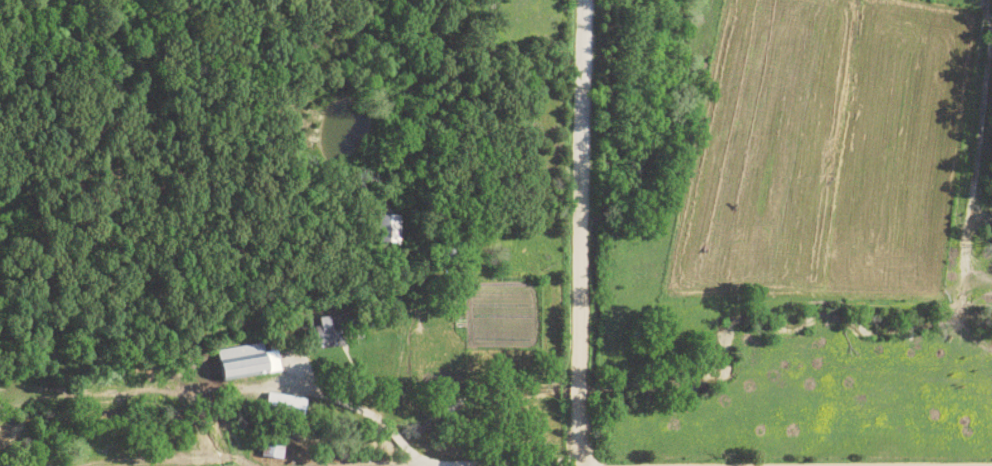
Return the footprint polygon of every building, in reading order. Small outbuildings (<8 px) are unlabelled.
[(401,215),(379,215),(379,244),(401,243),(401,215)] [(319,318),(320,327),(314,328),(317,345),(334,343),(330,316),(319,318)] [(218,350),(222,380),(264,374),(282,372),(279,351),(266,353),(265,344),(218,350)] [(307,400),(269,392),(266,409),(304,417),(307,400)] [(262,457),(283,459),(284,446),(263,445),(262,457)]
